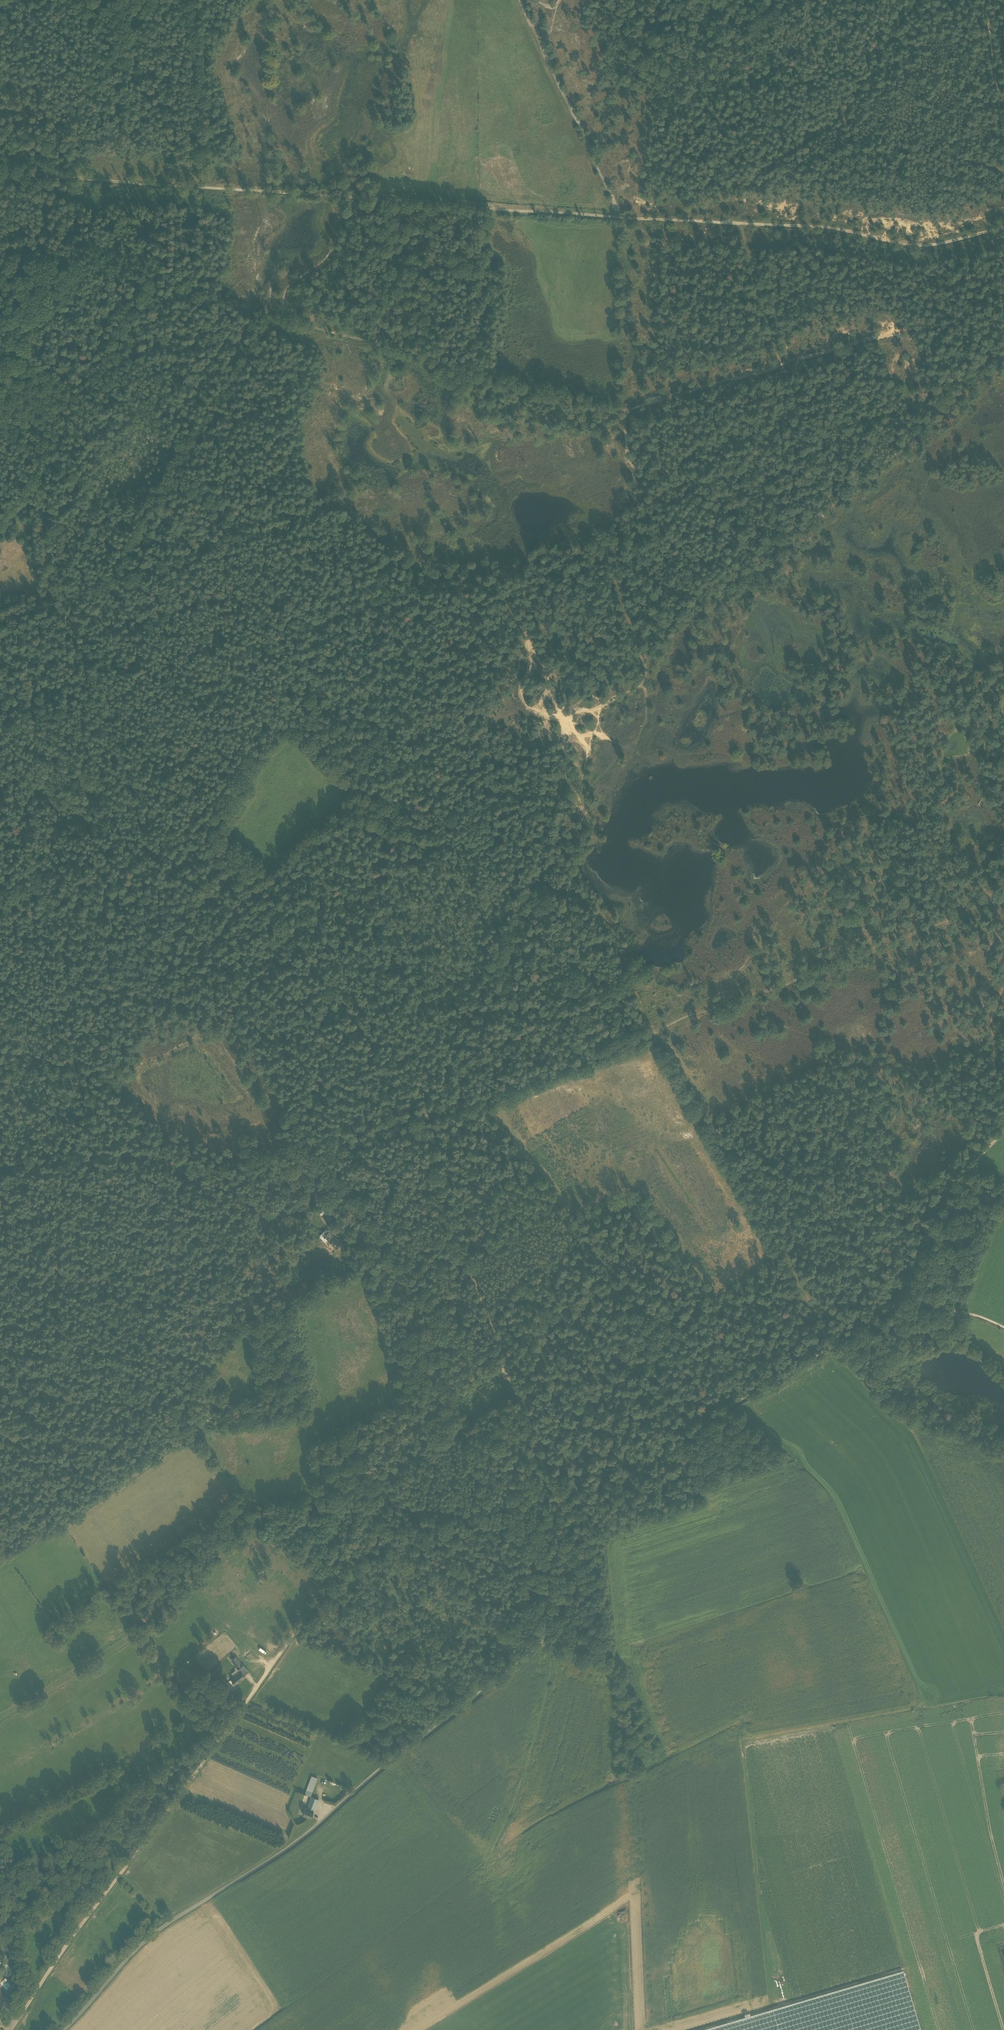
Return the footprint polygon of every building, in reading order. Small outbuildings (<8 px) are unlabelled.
[(323,1205),(317,1210),(319,1213),(323,1210),(328,1216),(331,1213),(327,1209),(323,1205)] [(335,1248),(340,1243),(330,1232),(328,1231),(326,1229),(320,1235),(320,1237),(325,1242),(327,1240),(335,1248)] [(236,1656),(231,1660),(239,1670),(245,1666),(244,1666),(236,1656)] [(245,1666),(247,1669),(253,1664),(250,1661),(244,1666),(245,1666)] [(240,1671),(231,1679),(235,1685),(245,1677),(240,1671)] [(305,1794),(310,1796),(317,1778),(312,1776),(305,1794)] [(318,1799),(311,1796),(307,1808),(306,1807),(303,1815),(311,1818),(313,1812),(314,1813),(314,1810),(315,1807),(316,1807),(318,1799)] [(904,1974),(713,2029),(920,2029),(904,1974)]
